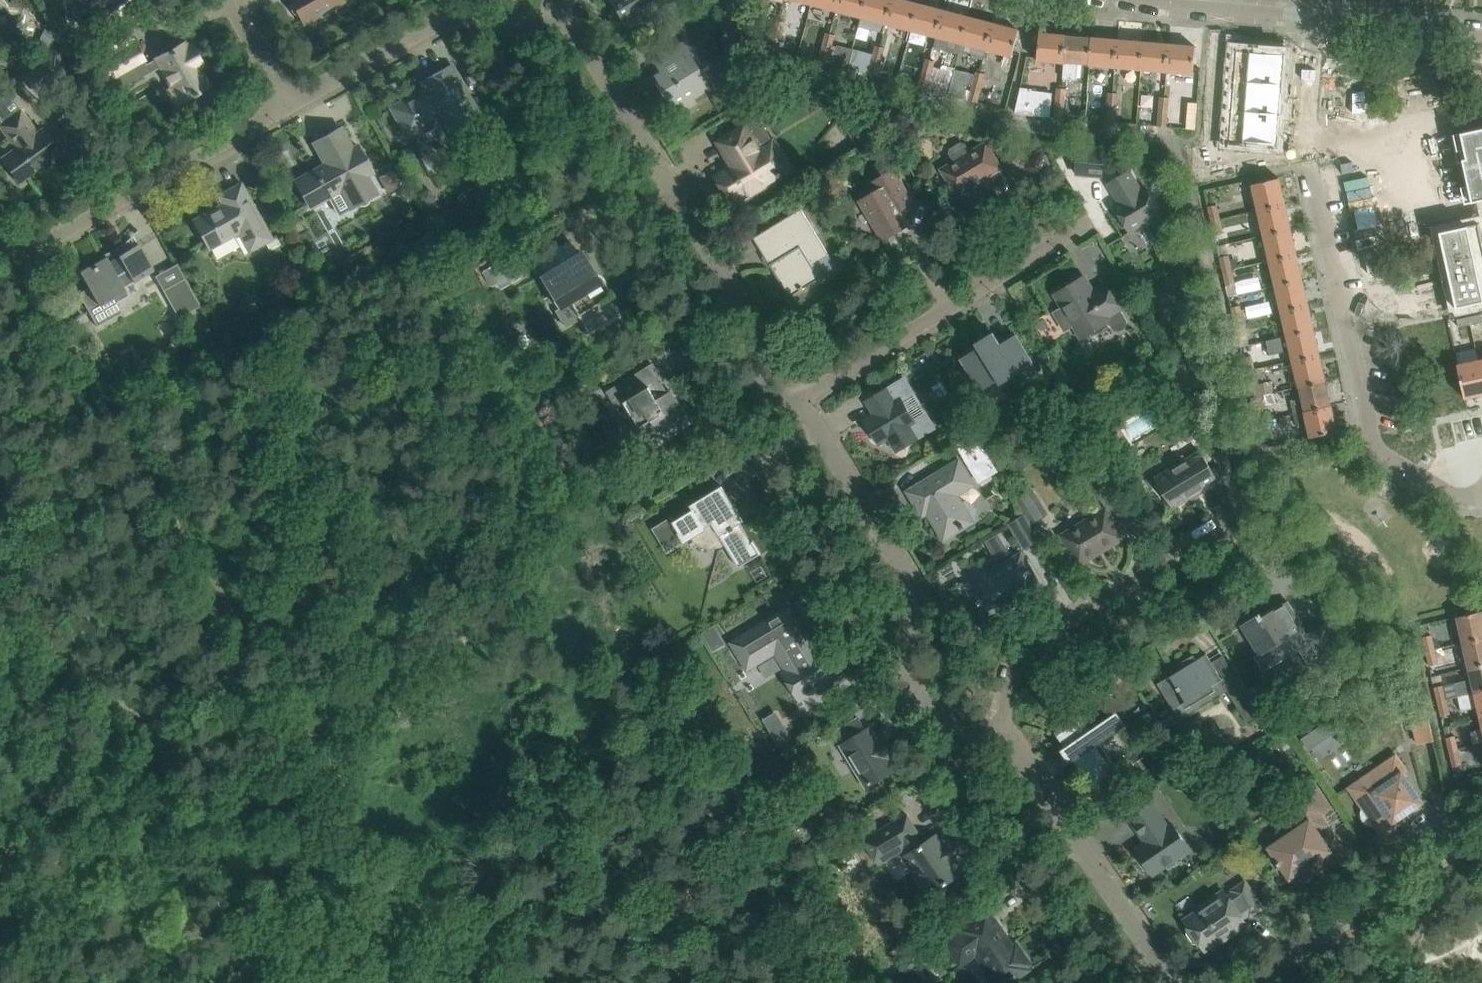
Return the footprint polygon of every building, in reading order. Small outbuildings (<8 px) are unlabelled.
[(83,10),(90,11),(98,12),(105,12),(107,12),(110,10),(114,9),(117,7),(120,5),(123,2),(125,0),(80,0),(83,10)] [(292,4),(291,6),(291,10),(293,13),(296,15),(298,14),(303,24),(344,1),(344,0),(290,0),(292,4)] [(621,21),(625,19),(630,26),(649,15),(644,7),(655,0),(609,0),(621,21)] [(837,11),(836,10),(839,0),(812,0),(811,4),(808,15),(834,21),(837,11)] [(837,11),(861,17),(866,0),(839,0),(836,10),(837,11)] [(859,27),(884,33),(886,24),(893,0),(866,0),(861,17),(859,27)] [(912,30),(918,4),(903,0),(893,0),(886,24),(912,30)] [(912,30),(937,37),(944,11),(918,4),(912,30)] [(703,10),(702,15),(705,19),(709,21),(714,18),(715,13),(713,9),(708,8),(703,10)] [(959,54),(962,43),(969,17),(944,11),(937,37),(949,40),(946,50),(959,54)] [(959,54),(985,61),(987,50),(994,24),(969,17),(962,43),(959,54)] [(775,19),(772,33),(780,35),(784,22),(775,19)] [(994,24),(987,50),(1013,56),(1019,30),(994,24)] [(780,35),(772,33),(771,33),(744,26),(740,41),(776,51),(780,35)] [(45,29),(38,43),(50,48),(56,35),(45,29)] [(126,29),(91,49),(108,80),(136,65),(143,60),(126,29)] [(826,33),(823,43),(822,46),(832,49),(835,36),(826,33)] [(1037,60),(1063,62),(1065,35),(1039,33),(1037,60)] [(1078,64),(1089,65),(1091,38),(1065,35),(1063,62),(1062,79),(1076,80),(1078,64)] [(822,46),(823,43),(804,37),(799,57),(827,65),(832,49),(822,46)] [(1089,65),(1115,67),(1117,40),(1091,38),(1089,65)] [(1115,67),(1141,69),(1143,42),(1117,40),(1115,67)] [(685,41),(667,52),(674,64),(655,76),(675,108),(707,89),(695,68),(700,65),(685,41)] [(160,67),(180,102),(210,86),(199,67),(203,66),(191,44),(187,46),(185,42),(146,64),(143,60),(136,65),(143,77),(160,67)] [(1143,42),(1141,69),(1142,69),(1141,83),(1164,85),(1165,71),(1167,72),(1169,44),(1143,42)] [(1196,47),(1169,44),(1167,72),(1194,74),(1196,47)] [(832,66),(847,70),(853,50),(837,46),(832,66)] [(882,62),(882,61),(883,59),(883,57),(886,49),(875,46),(873,54),(871,59),(882,62)] [(847,70),(878,78),(882,62),(871,59),(873,54),(853,50),(847,70)] [(1235,50),(1233,81),(1281,84),(1284,54),(1235,50)] [(1212,55),(1211,67),(1219,68),(1220,56),(1212,55)] [(929,91),(948,96),(954,73),(935,68),(936,61),(926,59),(922,73),(932,76),(929,91)] [(898,83),(929,91),(932,76),(922,73),(922,70),(902,65),(898,83)] [(442,117),(455,139),(483,123),(451,66),(423,82),(427,89),(392,108),(407,136),(442,117)] [(1211,67),(1210,79),(1218,79),(1219,68),(1211,67)] [(972,83),(971,85),(981,88),(984,76),(975,74),(975,75),(955,70),(954,73),(948,96),(963,100),(968,82),(972,83)] [(1210,79),(1209,91),(1217,91),(1218,79),(1210,79)] [(1233,81),(1231,110),(1279,114),(1281,84),(1233,81)] [(981,88),(971,85),(967,101),(977,104),(981,88)] [(1027,93),(1028,89),(1020,87),(1014,112),(1027,115),(1049,117),(1051,95),(1027,93)] [(1054,118),(1063,118),(1065,89),(1056,88),(1054,118)] [(1209,91),(1208,103),(1216,103),(1217,91),(1209,91)] [(1108,94),(1106,107),(1117,108),(1118,94),(1108,94)] [(1159,96),(1158,111),(1167,112),(1168,97),(1159,96)] [(1117,108),(1106,107),(1105,121),(1116,122),(1117,108)] [(1208,108),(1207,120),(1215,121),(1216,109),(1208,108)] [(42,128),(37,132),(21,109),(0,124),(0,127),(12,143),(13,142),(17,147),(1,158),(19,183),(36,171),(39,172),(43,172),(46,170),(47,166),(47,162),(60,153),(42,128)] [(1231,110),(1228,141),(1277,145),(1279,114),(1231,110)] [(1158,111),(1157,126),(1166,127),(1167,112),(1158,111)] [(737,164),(716,176),(733,204),(779,176),(779,177),(783,175),(781,172),(779,174),(763,148),(760,150),(756,144),(769,136),(758,118),(746,126),(745,125),(718,142),(726,155),(731,152),(737,164)] [(1207,120),(1206,132),(1214,133),(1215,121),(1207,120)] [(315,170),(295,181),(309,207),(328,197),(338,215),(350,209),(376,194),(366,176),(372,172),(358,146),(352,150),(340,128),(313,142),(325,164),(324,165),(323,164),(322,164),(323,166),(316,169),(315,168),(314,169),(315,170)] [(1452,135),(1458,163),(1464,162),(1472,202),(1481,200),(1481,128),(1452,135)] [(1002,169),(986,143),(969,153),(964,145),(961,144),(951,149),(950,153),(955,161),(941,170),(956,196),(1002,169)] [(1009,164),(1038,172),(1044,151),(1015,143),(1009,164)] [(1104,150),(1077,148),(1076,174),(1102,176),(1104,150)] [(379,175),(388,192),(401,185),(391,168),(379,175)] [(872,222),(882,239),(874,244),(874,245),(910,223),(902,209),(903,205),(901,203),(910,197),(913,203),(914,202),(894,169),(872,183),(877,191),(860,201),(872,222)] [(1114,206),(1130,232),(1161,213),(1146,187),(1141,190),(1129,171),(1108,184),(1120,203),(1114,206)] [(1246,212),(1259,209),(1284,203),(1279,178),(1253,183),(1256,197),(1244,200),(1246,212)] [(209,250),(234,236),(244,255),(272,239),(241,183),(225,192),(229,200),(193,220),(195,225),(194,229),(196,232),(200,233),(209,250)] [(430,186),(418,193),(424,205),(437,198),(430,186)] [(1259,209),(1265,234),(1290,228),(1284,203),(1259,209)] [(1215,204),(1208,206),(1211,220),(1219,218),(1215,204)] [(801,209),(754,238),(790,297),(800,290),(801,291),(805,289),(804,288),(821,277),(812,263),(828,253),(801,209)] [(1219,218),(1211,220),(1214,235),(1222,233),(1221,229),(1219,220),(1219,218)] [(1440,232),(1446,257),(1481,249),(1481,235),(1479,223),(1440,232)] [(1265,234),(1254,236),(1260,262),(1271,259),(1296,254),(1290,228),(1265,234)] [(569,302),(588,334),(618,316),(607,298),(611,295),(602,280),(598,283),(593,275),(597,273),(596,272),(593,274),(580,252),(577,254),(569,241),(537,260),(545,273),(540,276),(551,294),(556,291),(564,305),(569,302)] [(1216,246),(1222,271),(1230,269),(1227,256),(1239,254),(1236,241),(1216,246)] [(81,298),(89,312),(112,299),(115,303),(128,296),(123,286),(153,271),(138,244),(124,252),(121,246),(121,245),(116,248),(111,251),(105,254),(102,255),(102,256),(104,255),(105,258),(80,272),(89,287),(83,290),(83,291),(82,292),(81,293),(81,294),(80,295),(81,296),(81,298)] [(1446,257),(1451,282),(1481,275),(1481,249),(1446,257)] [(1271,259),(1277,285),(1302,279),(1296,254),(1271,259)] [(300,261),(297,271),(300,275),(303,276),(308,273),(310,264),(308,259),(305,258),(300,261)] [(1230,269),(1222,271),(1226,285),(1234,284),(1230,269)] [(1451,282),(1457,308),(1481,302),(1481,275),(1451,282)] [(184,278),(163,290),(178,318),(200,306),(184,278)] [(1064,306),(1053,312),(1065,331),(1075,324),(1083,337),(1107,322),(1111,330),(1113,331),(1117,332),(1120,332),(1123,330),(1126,327),(1127,323),(1127,319),(1120,308),(1106,286),(1093,294),(1082,278),(1056,293),(1064,306)] [(1282,310),(1308,304),(1302,279),(1277,285),(1282,310)] [(1282,310),(1288,335),(1314,330),(1308,304),(1282,310)] [(1231,307),(1234,321),(1242,319),(1239,305),(1231,307)] [(1469,316),(1471,324),(1481,322),(1481,320),(1481,314),(1469,316)] [(1469,316),(1457,319),(1459,327),(1471,324),(1469,316)] [(1242,319),(1234,321),(1237,336),(1245,334),(1242,319)] [(1292,351),(1294,361),(1319,355),(1314,330),(1288,335),(1288,336),(1267,341),(1270,356),(1292,351)] [(1033,364),(1015,335),(1000,344),(993,332),(975,343),(978,347),(961,358),(981,391),(998,380),(1001,384),(1017,374),(1021,381),(1037,371),(1033,364)] [(1294,361),(1300,386),(1325,380),(1319,355),(1294,361)] [(1243,358),(1246,372),(1254,370),(1250,357),(1243,358)] [(1457,365),(1465,398),(1481,394),(1481,377),(1478,360),(1457,365)] [(1254,370),(1246,372),(1249,386),(1257,384),(1254,370)] [(652,420),(660,434),(687,418),(671,391),(662,396),(652,379),(643,385),(636,373),(607,391),(618,407),(625,403),(640,428),(652,420)] [(915,421),(902,399),(913,392),(904,378),(867,401),(875,414),(865,420),(879,444),(889,438),(897,451),(916,440),(935,428),(926,414),(915,421)] [(1291,400),(1294,414),(1331,406),(1325,380),(1300,386),(1302,397),(1291,400)] [(556,394),(553,397),(560,408),(563,406),(566,404),(567,396),(563,390),(556,394)] [(1331,406),(1294,414),(1296,424),(1308,421),(1312,438),(1337,432),(1331,406)] [(1255,410),(1258,423),(1265,421),(1262,408),(1255,410)] [(1265,421),(1258,423),(1261,436),(1269,435),(1265,421)] [(1203,490),(1218,481),(1200,451),(1186,459),(1183,454),(1169,463),(1172,468),(1155,478),(1173,508),(1192,497),(1191,495),(1202,488),(1203,490)] [(1084,469),(1100,496),(1121,484),(1104,456),(1084,469)] [(925,481),(908,491),(917,507),(923,504),(944,539),(973,521),(955,491),(972,481),(959,460),(925,481)] [(723,541),(739,567),(760,554),(753,542),(750,543),(734,516),(739,514),(722,486),(698,500),(701,505),(674,521),(671,517),(652,528),(667,552),(674,547),(685,540),(685,541),(695,535),(697,538),(704,543),(712,545),(720,543),(723,541)] [(1031,488),(1015,499),(1023,512),(1040,502),(1031,488)] [(1061,535),(1079,565),(1124,538),(1106,508),(1061,535)] [(1024,514),(1009,523),(1025,550),(1040,540),(1024,514)] [(1042,588),(1021,554),(966,587),(987,621),(1042,588)] [(1308,635),(1303,629),(1304,628),(1304,627),(1302,628),(1288,604),(1289,603),(1288,602),(1263,617),(1260,613),(1257,615),(1257,616),(1242,625),(1259,654),(1257,656),(1265,669),(1284,657),(1285,659),(1312,642),(1324,662),(1342,651),(1325,624),(1308,634),(1308,635)] [(816,652),(789,608),(732,643),(748,668),(776,651),(787,670),(783,672),(800,700),(838,676),(821,649),(816,652)] [(1462,642),(1481,637),(1481,610),(1456,616),(1462,642)] [(704,634),(713,650),(724,643),(714,627),(704,634)] [(1422,637),(1426,650),(1434,648),(1431,635),(1422,637)] [(1468,667),(1481,664),(1481,637),(1462,642),(1468,667)] [(1434,648),(1426,650),(1429,666),(1438,664),(1434,648)] [(1212,686),(1222,680),(1206,654),(1196,660),(1193,655),(1164,673),(1167,678),(1158,684),(1173,709),(1182,703),(1185,709),(1215,691),(1212,686)] [(1458,696),(1481,691),(1481,664),(1468,667),(1471,679),(1455,683),(1458,696)] [(1222,680),(1228,690),(1246,720),(1261,711),(1237,671),(1222,680)] [(1435,687),(1438,701),(1446,699),(1443,685),(1435,687)] [(1480,718),(1481,718),(1481,691),(1458,696),(1462,710),(1477,707),(1480,718)] [(1446,699),(1438,701),(1441,715),(1449,713),(1446,699)] [(1434,740),(1426,707),(1410,711),(1418,744),(1434,740)] [(1117,712),(1090,730),(1080,715),(1055,732),(1097,793),(1122,776),(1099,743),(1126,725),(1117,712)] [(837,731),(844,743),(841,745),(847,754),(851,752),(858,764),(854,766),(867,787),(895,770),(886,755),(886,754),(879,742),(879,743),(869,727),(866,730),(859,718),(837,731)] [(1446,737),(1449,752),(1457,750),(1454,735),(1446,737)] [(1292,745),(1286,736),(1274,744),(1280,753),(1292,745)] [(1457,750),(1449,752),(1452,766),(1461,764),(1457,750)] [(1376,826),(1382,835),(1397,825),(1395,821),(1422,802),(1402,774),(1406,771),(1396,756),(1349,787),(1363,807),(1362,808),(1362,813),(1363,818),(1366,822),(1370,825),(1375,826),(1376,826)] [(1293,875),(1300,885),(1346,854),(1333,834),(1323,841),(1316,831),(1326,824),(1319,814),(1329,807),(1316,787),(1295,802),(1309,821),(1270,848),(1279,861),(1276,863),(1279,866),(1281,864),(1290,878),(1293,875)] [(1135,849),(1141,858),(1153,875),(1166,866),(1168,869),(1177,863),(1175,860),(1190,850),(1172,824),(1168,827),(1152,803),(1129,818),(1145,842),(1135,849)] [(879,864),(903,850),(907,855),(906,855),(932,893),(963,872),(953,859),(956,857),(948,844),(945,846),(937,834),(922,844),(917,837),(920,835),(907,814),(864,840),(879,864)] [(1184,920),(1205,951),(1221,940),(1222,942),(1225,940),(1220,933),(1227,929),(1231,935),(1234,934),(1233,932),(1246,923),(1242,918),(1249,914),(1250,916),(1262,908),(1245,882),(1233,890),(1235,892),(1228,897),(1225,892),(1184,920)] [(962,932),(946,943),(959,961),(974,950),(997,982),(1009,982),(1029,969),(1027,966),(1030,964),(1017,945),(1014,947),(988,910),(960,929),(962,932)] [(913,977),(917,982),(930,982),(931,982),(933,976),(928,968),(921,966),(915,970),(913,977)]
